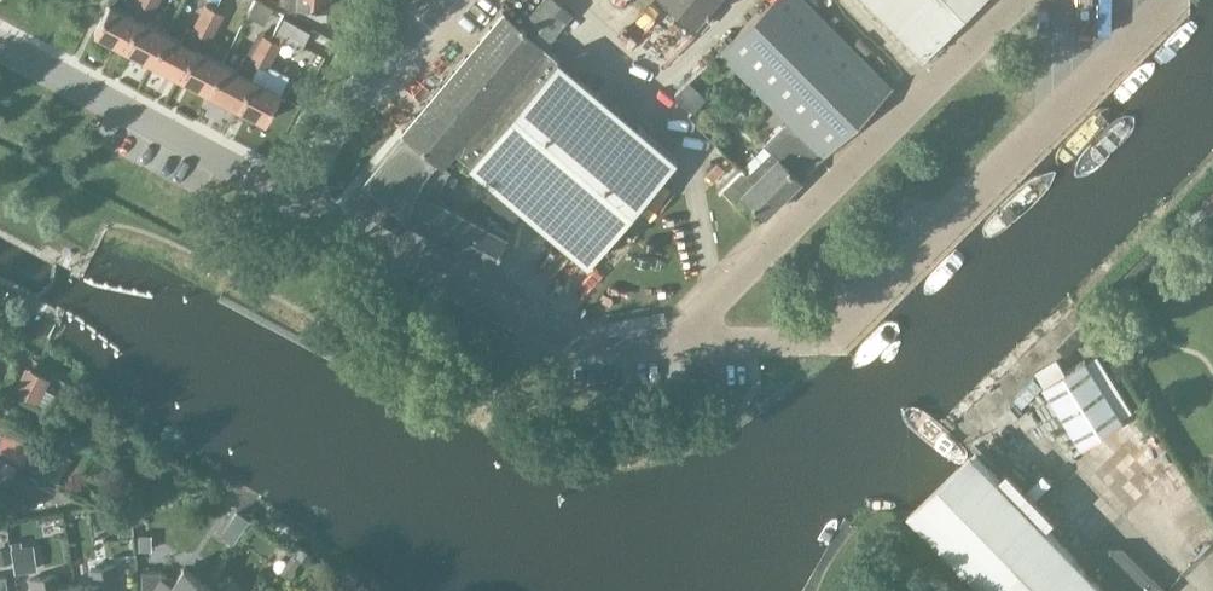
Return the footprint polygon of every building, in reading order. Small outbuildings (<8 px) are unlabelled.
[(121,10),(108,3),(93,32),(121,47),(136,18),(137,18),(143,5),(135,1),(133,0),(125,0),(121,10)] [(135,1),(143,5),(152,9),(157,0),(135,0),(135,1)] [(542,46),(570,13),(555,0),(540,0),(518,26),(501,12),(400,131),(403,133),(361,183),(401,215),(401,216),(415,190),(432,200),(448,170),(442,164),(453,151),(585,264),(674,159),(542,46)] [(716,0),(663,0),(694,26),(695,25),(699,29),(710,15),(706,12),(716,0)] [(762,215),(799,178),(798,177),(819,156),(820,157),(891,88),(804,0),(769,0),(717,51),(786,121),(763,144),(769,151),(746,174),(739,167),(716,190),(718,192),(720,190),(733,203),(741,194),(762,215)] [(920,58),(978,0),(863,0),(920,58)] [(205,4),(198,17),(215,26),(222,13),(205,4)] [(271,39),(279,43),(283,35),(302,44),(309,30),(281,16),(271,39)] [(200,35),(178,77),(207,91),(222,62),(204,53),(208,39),(215,26),(198,17),(191,30),(200,35)] [(165,33),(137,18),(136,18),(121,47),(150,62),(165,33)] [(165,33),(150,62),(178,77),(200,35),(191,30),(185,43),(165,33)] [(261,34),(254,47),(272,56),(279,43),(271,39),(261,34)] [(266,68),(272,56),(254,47),(248,60),(256,64),(235,106),(264,121),(279,92),(263,84),(271,70),(266,68)] [(256,64),(248,60),(243,57),(236,70),(222,62),(207,91),(235,106),(256,64)] [(484,227),(432,200),(415,190),(401,216),(491,263),(507,231),(487,221),(484,227)] [(1085,359),(1043,385),(1082,447),(1123,421),(1085,359)] [(24,366),(12,389),(37,402),(49,380),(24,366)] [(976,454),(913,515),(988,590),(1165,590),(1152,578),(1122,545),(1093,546),(1078,560),(976,454)] [(1170,524),(1200,496),(1162,456),(1133,483),(1170,524)] [(1172,522),(1180,533),(1202,517),(1194,506),(1172,522)] [(1186,543),(1198,557),(1212,544),(1212,527),(1209,523),(1186,543)] [(1198,560),(1183,573),(1195,586),(1209,573),(1198,560)] [(75,590),(119,590),(114,564),(89,568),(92,581),(74,584),(75,590)] [(206,584),(182,568),(173,580),(159,570),(140,570),(141,590),(201,590),(206,584)] [(74,584),(56,587),(54,574),(29,578),(31,590),(75,590),(74,584)] [(244,590),(264,590),(248,582),(244,590)]
